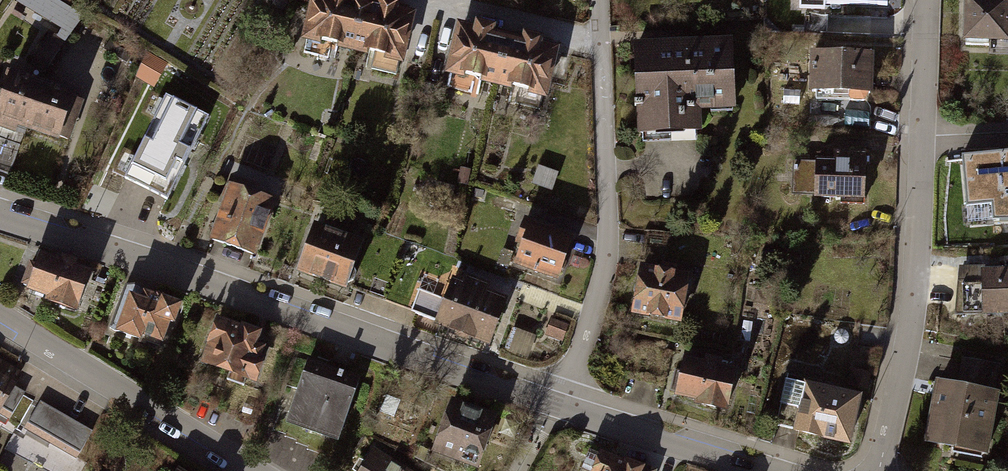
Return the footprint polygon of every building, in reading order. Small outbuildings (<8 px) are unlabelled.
[(53,68),(83,10),(64,0),(19,0),(18,1),(54,20),(34,59),(53,68)] [(365,0),(311,0),(301,39),(352,51),(365,0)] [(414,11),(369,0),(365,0),(352,51),(401,64),(414,11)] [(981,0),(965,0),(964,45),(1007,46),(1007,1),(981,0)] [(444,70),(492,82),(505,31),(457,19),(444,70)] [(505,31),(492,82),(547,96),(560,44),(505,31)] [(736,39),(630,42),(633,140),(698,138),(697,115),(738,114),(736,39)] [(138,78),(159,86),(168,60),(148,52),(138,78)] [(871,59),(820,56),(818,100),(869,102),(871,59)] [(20,125),(34,85),(37,73),(9,64),(0,92),(0,128),(17,134),(20,125)] [(34,85),(20,125),(59,138),(72,98),(34,85)] [(206,124),(157,99),(114,183),(163,208),(206,124)] [(20,144),(0,138),(0,165),(13,169),(20,144)] [(961,158),(967,208),(990,205),(992,222),(1007,220),(1007,153),(961,158)] [(869,159),(817,156),(814,197),(866,200),(869,159)] [(271,206),(223,190),(204,248),(252,264),(271,206)] [(569,246),(524,231),(511,270),(557,285),(569,246)] [(355,249),(303,235),(291,280),(344,294),(355,249)] [(86,278),(24,255),(11,292),(73,314),(86,278)] [(687,276),(638,268),(629,316),(678,325),(687,276)] [(971,272),(971,315),(1007,315),(1007,272),(971,272)] [(505,304),(448,284),(431,332),(488,352),(505,304)] [(179,312),(125,291),(110,331),(163,351),(179,312)] [(261,340),(212,324),(199,367),(247,382),(261,340)] [(568,329),(551,324),(546,338),(563,344),(568,329)] [(528,353),(536,336),(523,331),(516,348),(528,353)] [(735,377),(684,363),(674,400),(725,414),(735,377)] [(360,387),(298,367),(280,422),(341,443),(360,387)] [(0,375),(0,430),(23,388),(0,375)] [(1001,398),(939,385),(926,445),(988,458),(1001,398)] [(861,401),(805,390),(795,437),(852,449),(861,401)] [(494,417),(442,401),(430,442),(482,457),(494,417)] [(87,466),(22,431),(2,469),(5,470),(84,470),(87,466)] [(371,454),(362,470),(402,470),(371,454)] [(595,455),(589,470),(637,470),(595,455)]
